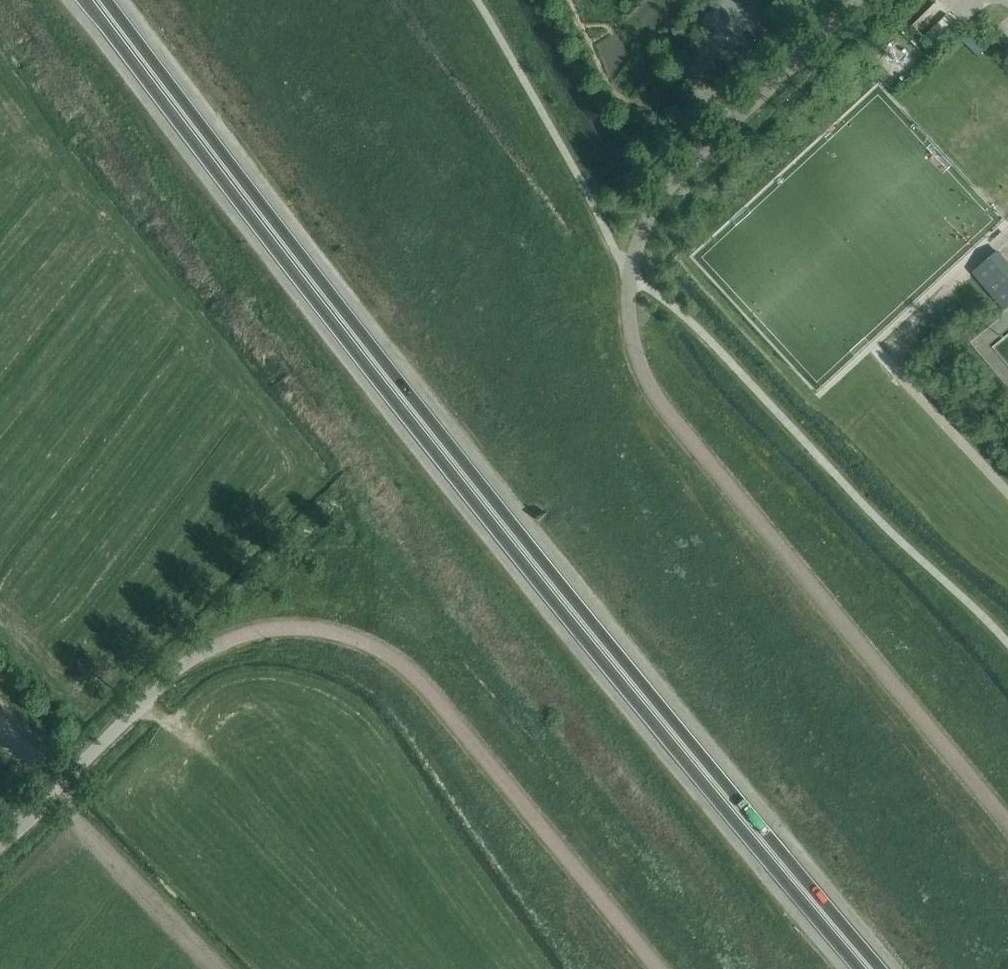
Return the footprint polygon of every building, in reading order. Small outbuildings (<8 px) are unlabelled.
[(995,254),(972,273),(1004,310),(1007,306),(1007,264),(998,251),(995,254)]
